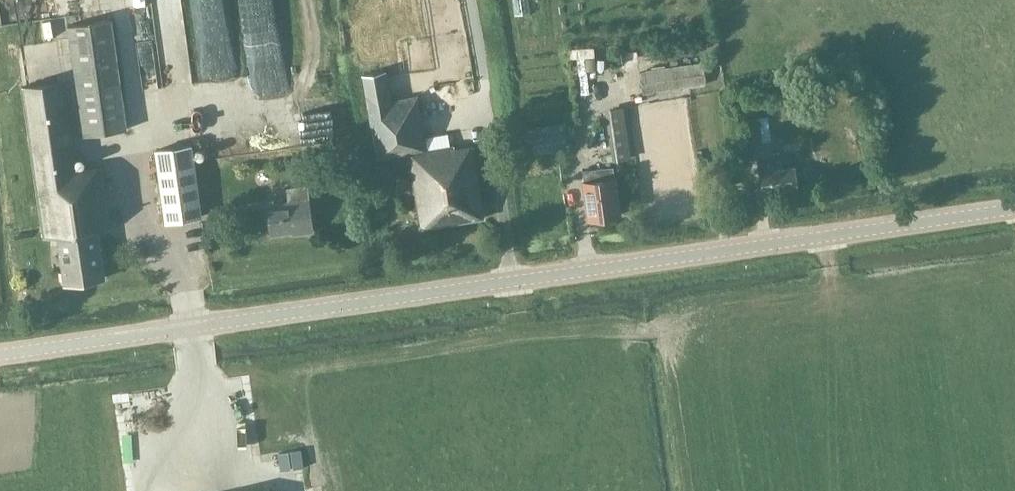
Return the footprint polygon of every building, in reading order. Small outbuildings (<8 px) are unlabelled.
[(83,136),(126,130),(111,20),(67,27),(83,136)] [(642,94),(706,84),(703,63),(640,72),(642,94)] [(432,83),(469,79),(468,67),(432,71),(432,83)] [(417,112),(414,96),(391,101),(387,71),(362,76),(376,160),(408,154),(420,229),(482,219),(473,146),(454,149),(454,145),(426,150),(420,111),(417,112)] [(98,230),(111,229),(101,164),(76,168),(64,81),(21,87),(43,238),(56,237),(63,286),(105,279),(98,230)] [(631,158),(630,151),(623,107),(604,110),(611,154),(612,161),(631,158)] [(761,143),(758,120),(741,122),(744,147),(761,143)] [(508,157),(568,148),(564,124),(505,133),(508,157)] [(165,222),(201,217),(191,145),(155,151),(165,222)] [(793,163),(791,154),(780,155),(782,165),(793,163)] [(763,192),(798,188),(794,167),(781,169),(780,159),(758,162),(763,192)] [(620,215),(617,195),(616,196),(612,170),(612,167),(581,170),(582,175),(584,186),(582,187),(587,220),(620,215)] [(723,190),(721,179),(705,181),(707,193),(723,190)] [(293,236),(314,233),(307,185),(287,188),(288,201),(265,204),(269,236),(292,233),(293,236)]
